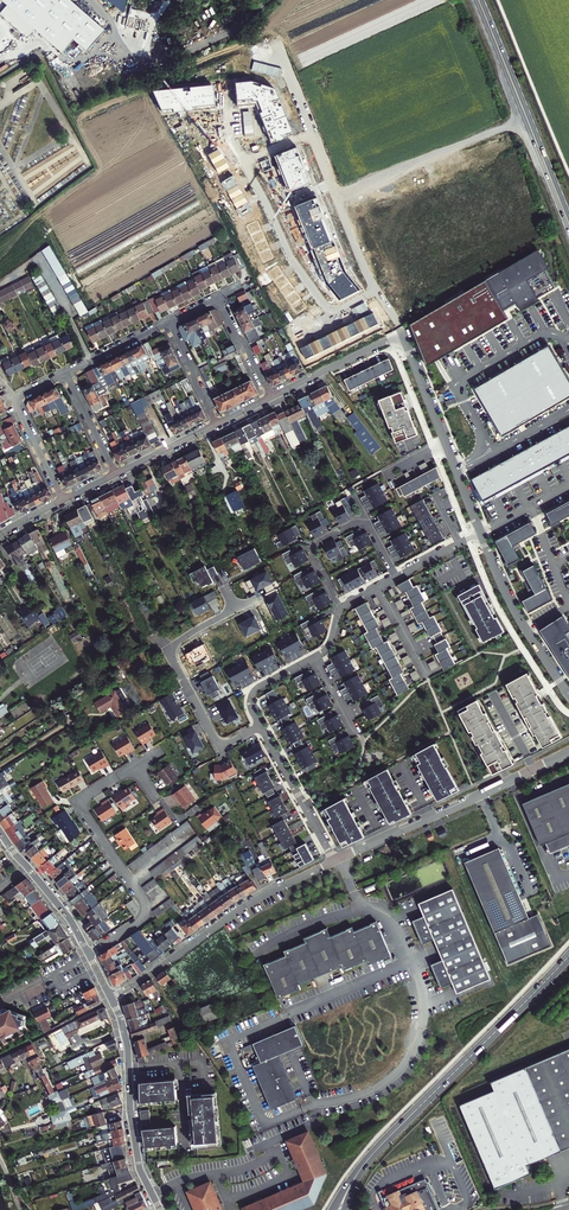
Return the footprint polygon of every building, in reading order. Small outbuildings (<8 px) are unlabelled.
[(0,13),(0,14),(27,38),(35,30),(61,52),(73,39),(86,49),(104,31),(69,0),(1,0),(0,1),(6,5),(0,13)] [(124,12),(126,0),(108,0),(124,12)] [(253,82),(236,82),(238,108),(255,107),(271,143),(294,134),(276,89),(253,82)] [(215,109),(213,85),(154,91),(163,112),(215,109)] [(297,147),(274,156),(287,192),(311,183),(297,147)] [(219,149),(208,155),(219,174),(229,168),(219,149)] [(233,176),(223,182),(241,217),(253,211),(233,176)] [(315,194),(294,202),(325,285),(340,301),(361,291),(346,272),(315,194)] [(257,221),(247,226),(262,263),(275,257),(257,221)] [(227,230),(222,232),(224,236),(226,239),(230,237),(227,230)] [(215,236),(200,245),(202,250),(217,241),(215,236)] [(40,250),(43,254),(51,249),(49,245),(40,250)] [(51,249),(43,254),(45,258),(53,253),(51,249)] [(550,267),(540,249),(412,324),(428,366),(510,318),(505,311),(518,303),(521,308),(556,288),(546,270),(550,267)] [(193,250),(182,256),(184,260),(194,254),(193,250)] [(53,253),(45,258),(47,261),(56,256),(53,253)] [(56,256),(47,261),(49,265),(58,260),(56,256)] [(236,257),(228,261),(234,274),(247,267),(242,258),(237,260),(236,257)] [(179,263),(177,259),(154,271),(156,275),(179,263)] [(234,274),(228,261),(227,259),(218,263),(226,278),(234,274)] [(49,265),(51,269),(60,264),(58,260),(49,265)] [(211,267),(213,271),(218,282),(226,278),(218,263),(211,267)] [(60,264),(51,269),(54,273),(62,268),(60,264)] [(308,308),(279,266),(268,273),(297,316),(308,308)] [(62,268),(54,273),(56,277),(64,271),(62,268)] [(194,272),(196,276),(202,289),(210,286),(205,275),(201,269),(194,272)] [(64,271),(56,277),(58,280),(67,275),(64,271)] [(213,271),(205,275),(210,286),(218,282),(213,271)] [(31,277),(33,281),(42,276),(39,272),(31,277)] [(58,280),(60,284),(69,279),(67,275),(58,280)] [(34,286),(28,276),(20,280),(26,290),(34,286)] [(33,281),(36,285),(44,280),(42,276),(33,281)] [(196,276),(187,280),(196,297),(204,293),(202,289),(196,276)] [(60,284),(63,288),(71,283),(69,279),(60,284)] [(20,280),(12,284),(17,295),(26,290),(20,280)] [(36,285),(38,288),(46,283),(44,280),(36,285)] [(187,280),(179,284),(188,301),(196,297),(187,280)] [(38,288),(40,292),(48,287),(46,283),(38,288)] [(63,288),(65,292),(73,287),(71,283),(63,288)] [(127,286),(130,291),(136,287),(134,283),(127,286)] [(12,284),(4,288),(10,299),(17,295),(12,284)] [(179,284),(172,287),(181,304),(188,301),(179,284)] [(127,286),(112,295),(113,298),(130,291),(127,286)] [(40,292),(42,296),(51,291),(48,287),(40,292)] [(73,287),(65,292),(67,295),(76,290),(73,287)] [(164,291),(167,298),(172,308),(181,304),(172,287),(164,291)] [(0,290),(0,299),(2,302),(10,299),(4,288),(0,290)] [(67,295),(69,299),(78,294),(76,290),(67,295)] [(246,290),(237,294),(241,302),(250,297),(249,296),(247,292),(246,290)] [(42,296),(45,299),(53,295),(51,291),(42,296)] [(167,298),(164,291),(150,298),(156,311),(162,308),(159,302),(167,298)] [(78,294),(69,299),(72,303),(80,298),(78,294)] [(53,295),(45,299),(47,303),(55,299),(53,295)] [(80,298),(72,303),(74,307),(82,302),(80,298)] [(142,317),(156,311),(150,298),(140,303),(138,299),(134,301),(136,305),(142,317)] [(164,312),(172,308),(167,298),(159,302),(162,308),(164,312)] [(47,303),(49,307),(57,302),(55,299),(47,303)] [(49,307),(51,311),(59,306),(57,302),(49,307)] [(74,307),(76,311),(85,305),(82,302),(74,307)] [(96,304),(87,309),(89,313),(98,308),(96,304)] [(76,311),(78,314),(87,309),(85,305),(76,311)] [(136,305),(128,309),(134,321),(142,317),(136,305)] [(239,319),(249,314),(253,312),(256,311),(253,305),(250,306),(249,305),(244,307),(244,308),(235,313),(239,319)] [(59,306),(51,311),(54,315),(62,310),(59,306)] [(128,309),(120,313),(126,325),(134,321),(128,309)] [(213,310),(204,315),(212,331),(215,329),(212,323),(221,319),(217,312),(213,310)] [(120,313),(112,317),(118,329),(126,325),(120,313)] [(379,324),(373,313),(300,348),(306,359),(379,324)] [(242,325),(252,320),(249,314),(239,319),(242,325)] [(204,315),(198,318),(203,328),(207,326),(210,332),(212,331),(204,315)] [(112,317),(104,321),(110,333),(118,329),(112,317)] [(251,343),(256,340),(255,336),(259,334),(256,327),(263,324),(259,317),(252,320),(242,325),(251,343)] [(198,318),(191,321),(199,337),(202,336),(199,330),(203,328),(198,318)] [(104,321),(95,325),(102,337),(110,333),(104,321)] [(199,337),(191,321),(182,326),(181,331),(187,343),(191,341),(195,348),(203,344),(199,337)] [(95,340),(102,337),(95,325),(88,328),(95,340)] [(207,336),(214,333),(212,331),(210,332),(207,326),(203,328),(207,336)] [(65,327),(57,331),(60,335),(67,331),(65,327)] [(67,331),(60,335),(67,349),(74,346),(67,331)] [(60,335),(52,339),(59,353),(67,349),(60,335)] [(44,343),(51,357),(59,353),(52,339),(44,343)] [(149,340),(145,343),(154,361),(156,360),(158,364),(162,361),(161,358),(159,359),(154,350),(149,340)] [(161,358),(165,356),(174,352),(169,342),(154,350),(159,359),(161,358)] [(44,343),(36,347),(44,361),(51,357),(44,343)] [(142,344),(137,347),(142,357),(148,354),(142,344)] [(237,351),(234,346),(223,351),(226,357),(237,351)] [(28,351),(34,363),(35,366),(44,361),(36,347),(28,351)] [(132,349),(137,359),(142,357),(137,347),(132,349)] [(551,347),(476,389),(504,437),(568,398),(568,378),(551,347)] [(127,352),(132,362),(137,359),(132,349),(127,352)] [(28,351),(20,356),(26,367),(34,363),(28,351)] [(222,364),(227,361),(235,357),(239,355),(237,351),(226,357),(226,358),(220,361),(222,364)] [(122,355),(127,364),(132,362),(127,352),(122,355)] [(174,352),(165,356),(168,361),(177,357),(174,352)] [(5,367),(9,375),(18,371),(12,360),(4,364),(0,355),(0,370),(5,367)] [(122,355),(117,357),(122,367),(127,364),(122,355)] [(239,355),(235,357),(244,374),(248,372),(239,355)] [(20,356),(12,360),(18,371),(26,367),(20,356)] [(278,384),(273,374),(271,369),(268,363),(264,356),(258,358),(272,386),(278,384)] [(117,357),(111,360),(116,370),(122,367),(117,357)] [(142,370),(146,368),(145,366),(144,366),(142,362),(144,361),(142,357),(137,359),(139,364),(142,370)] [(177,369),(181,367),(177,357),(168,361),(171,367),(175,365),(177,369)] [(388,358),(344,380),(350,391),(394,369),(388,358)] [(111,360),(106,363),(111,372),(116,370),(111,360)] [(299,360),(295,363),(300,373),(305,370),(299,360)] [(213,363),(201,369),(203,374),(207,372),(215,368),(222,364),(220,361),(213,364),(213,363)] [(222,364),(215,368),(219,376),(231,370),(227,361),(222,364)] [(127,364),(132,373),(135,371),(136,373),(137,372),(134,366),(132,362),(127,364)] [(106,363),(100,366),(105,375),(111,372),(106,363)] [(295,363),(289,366),(294,376),(300,373),(295,363)] [(126,370),(129,375),(132,373),(127,364),(122,367),(124,371),(126,370)] [(95,368),(100,378),(105,375),(100,366),(95,368)] [(294,376),(289,366),(284,368),(289,378),(294,376)] [(82,385),(88,396),(98,391),(102,389),(105,388),(100,378),(95,368),(88,372),(92,380),(82,385)] [(284,368),(279,371),(284,381),(289,378),(284,368)] [(284,381),(279,371),(273,374),(278,384),(284,381)] [(207,372),(203,374),(212,392),(216,390),(207,372)] [(187,378),(181,380),(187,391),(192,389),(187,378)] [(216,398),(223,411),(258,393),(252,380),(216,398)] [(181,386),(179,382),(171,385),(173,390),(181,386)] [(329,409),(339,422),(345,418),(326,386),(318,390),(329,409)] [(57,388),(51,391),(58,406),(64,418),(71,414),(68,408),(67,408),(65,405),(69,402),(68,400),(64,402),(57,388)] [(153,392),(157,400),(163,397),(159,389),(153,392)] [(316,415),(329,409),(318,390),(307,396),(316,415)] [(58,406),(51,391),(44,394),(49,404),(51,407),(54,406),(56,408),(58,406)] [(88,396),(90,401),(101,396),(98,391),(88,396)] [(153,392),(149,394),(153,403),(157,400),(153,392)] [(418,434),(402,392),(381,400),(398,443),(418,434)] [(3,429),(0,430),(0,433),(9,450),(12,449),(14,452),(25,447),(23,440),(15,422),(13,416),(10,416),(6,409),(8,408),(2,398),(0,393),(0,424),(3,429)] [(49,404),(44,394),(38,397),(46,412),(50,420),(52,419),(45,406),(49,404)] [(145,396),(149,405),(153,403),(149,394),(145,396)] [(175,411),(171,403),(167,404),(170,410),(165,414),(174,434),(207,418),(200,404),(198,405),(192,394),(190,396),(192,400),(180,406),(180,409),(182,413),(177,415),(175,411)] [(101,396),(90,401),(93,406),(103,401),(101,396)] [(149,405),(145,396),(141,399),(145,407),(149,405)] [(307,396),(299,400),(301,404),(303,409),(305,408),(316,429),(321,426),(316,415),(307,396)] [(46,412),(38,397),(29,402),(27,408),(30,412),(40,408),(43,414),(46,412)] [(141,399),(131,403),(138,416),(146,412),(145,407),(141,399)] [(301,404),(284,412),(291,426),(299,442),(307,439),(297,419),(306,415),(303,409),(301,404)] [(148,416),(146,412),(138,416),(140,420),(148,416)] [(277,412),(267,417),(274,431),(278,430),(276,427),(283,423),(294,447),(300,444),(299,442),(291,426),(284,412),(279,416),(277,412)] [(365,426),(354,413),(349,417),(359,431),(365,426)] [(267,417),(259,421),(266,434),(266,435),(274,431),(267,417)] [(100,421),(104,428),(109,425),(106,418),(100,421)] [(259,421),(252,424),(258,438),(266,434),(259,421)] [(78,433),(85,430),(81,422),(74,426),(78,433)] [(145,431),(145,432),(154,428),(152,424),(143,428),(145,431)] [(258,438),(252,424),(244,428),(250,442),(258,438)] [(372,454),(380,448),(365,426),(359,431),(356,433),(372,454)] [(472,478),(484,500),(568,454),(568,426),(472,478)] [(244,428),(236,432),(243,447),(245,450),(249,459),(252,457),(247,446),(251,444),(250,442),(244,428)] [(223,439),(228,449),(237,444),(239,449),(243,447),(236,432),(223,439)] [(132,456),(125,443),(122,444),(117,435),(115,436),(117,440),(127,459),(132,456)] [(149,440),(151,444),(159,440),(157,435),(149,440)] [(137,454),(132,445),(130,440),(128,436),(126,437),(128,441),(125,443),(132,456),(137,454)] [(151,444),(149,440),(148,437),(143,439),(147,449),(152,446),(151,444)] [(143,439),(137,442),(142,451),(147,449),(143,439)] [(230,454),(228,449),(223,439),(214,443),(222,459),(230,454)] [(117,440),(111,443),(121,462),(127,459),(117,440)] [(137,442),(132,445),(137,454),(142,451),(137,442)] [(85,448),(90,458),(98,474),(105,470),(94,450),(90,451),(88,447),(85,448)] [(206,464),(199,448),(186,454),(186,455),(191,465),(193,470),(206,464)] [(16,455),(7,459),(11,467),(19,463),(16,455)] [(186,455),(173,462),(179,474),(181,473),(180,470),(191,465),(186,455)] [(91,465),(87,467),(92,477),(98,474),(90,458),(88,459),(89,461),(91,465)] [(162,466),(167,479),(171,477),(172,480),(173,480),(180,476),(179,474),(173,462),(172,461),(162,466)] [(81,463),(79,464),(87,479),(92,477),(87,467),(84,469),(81,463)] [(80,471),(75,473),(80,483),(87,479),(79,464),(77,465),(80,471)] [(74,486),(66,470),(64,465),(58,468),(68,489),(74,486)] [(440,478),(436,467),(396,489),(400,497),(403,495),(404,497),(440,478)] [(68,469),(66,470),(74,486),(80,483),(75,473),(71,475),(68,469)] [(53,496),(49,486),(47,487),(39,471),(35,472),(36,474),(37,476),(38,479),(40,482),(43,488),(48,498),(53,496)] [(153,476),(139,483),(142,489),(145,495),(147,499),(150,505),(155,503),(149,491),(151,490),(148,484),(155,481),(153,476)] [(43,501),(38,491),(30,477),(25,479),(26,482),(28,484),(29,488),(32,494),(37,504),(43,501)] [(124,484),(113,490),(119,501),(119,502),(131,497),(127,489),(124,484)] [(388,501),(379,484),(368,490),(370,494),(361,499),(366,508),(375,503),(377,508),(388,501)] [(133,486),(127,489),(131,497),(142,521),(155,515),(150,505),(147,499),(144,501),(142,497),(145,495),(142,489),(136,492),(133,486)] [(167,486),(160,489),(163,496),(170,492),(167,486)] [(220,490),(225,497),(230,493),(226,486),(220,490)] [(14,513),(11,506),(9,506),(7,500),(3,501),(0,488),(0,521),(14,513)] [(48,498),(43,488),(38,491),(43,501),(48,498)] [(100,496),(106,508),(119,501),(113,490),(100,496)] [(227,496),(235,513),(246,508),(238,491),(227,496)] [(37,504),(32,494),(27,496),(32,506),(37,504)] [(27,496),(21,499),(26,509),(32,506),(27,496)] [(93,501),(87,504),(93,515),(100,512),(106,509),(106,508),(100,496),(93,500),(93,501)] [(342,508),(336,511),(342,524),(353,519),(348,509),(352,507),(348,498),(339,503),(342,508)] [(16,502),(21,512),(26,509),(21,499),(16,502)] [(443,538),(423,500),(411,506),(432,544),(443,538)] [(546,514),(550,521),(552,525),(559,521),(568,516),(568,502),(546,514)] [(78,509),(83,519),(86,525),(94,519),(93,515),(87,504),(87,503),(78,509)] [(66,515),(76,535),(83,532),(81,528),(86,525),(83,519),(78,509),(66,515)] [(383,520),(374,524),(379,533),(388,528),(391,532),(401,527),(392,509),(380,516),(383,520)] [(314,521),(308,524),(315,537),(325,532),(320,522),(325,519),(321,512),(312,516),(314,521)] [(552,525),(550,521),(548,522),(552,530),(561,525),(559,521),(552,525)] [(535,535),(529,523),(494,542),(505,562),(507,566),(515,562),(519,560),(514,551),(512,547),(518,544),(535,535)] [(295,526),(278,535),(282,541),(277,544),(279,549),(297,539),(295,536),(300,534),(295,526)] [(40,530),(31,534),(36,544),(41,554),(45,552),(40,542),(45,539),(40,530)] [(68,533),(51,541),(57,552),(73,544),(68,533)] [(354,533),(346,538),(351,547),(356,545),(359,551),(372,543),(367,533),(356,538),(354,533)] [(20,540),(26,549),(36,544),(31,534),(20,540)] [(414,551),(405,534),(395,540),(397,544),(388,549),(393,558),(403,553),(405,556),(414,551)] [(20,540),(8,548),(18,563),(30,556),(26,549),(20,540)] [(338,551),(332,540),(323,545),(330,559),(337,556),(339,560),(347,556),(343,548),(338,551)] [(84,552),(80,544),(76,546),(80,554),(84,552)] [(235,553),(242,566),(258,558),(252,545),(235,553)] [(290,550),(282,555),(287,565),(292,562),(295,568),(309,561),(303,550),(293,555),(290,550)] [(95,575),(87,557),(83,559),(91,577),(95,575)] [(375,561),(339,580),(343,587),(347,585),(350,590),(365,582),(362,577),(366,575),(369,579),(377,575),(374,569),(378,567),(375,561)] [(214,567),(208,570),(204,563),(188,571),(192,579),(197,576),(201,584),(207,581),(209,585),(214,583),(212,578),(218,575),(214,567)] [(40,571),(36,564),(32,567),(37,574),(40,571)] [(553,600),(534,565),(527,569),(522,572),(526,579),(532,589),(535,595),(531,597),(522,602),(529,613),(553,600)] [(303,572),(294,576),(299,586),(305,583),(308,589),(321,582),(315,571),(305,577),(303,572)] [(244,582),(248,589),(253,586),(255,590),(262,587),(265,593),(273,589),(265,572),(250,580),(250,579),(244,582)] [(414,588),(410,580),(398,586),(403,594),(406,592),(414,607),(411,609),(419,624),(423,622),(431,638),(433,637),(437,644),(435,645),(439,653),(436,655),(444,670),(456,664),(447,649),(451,647),(446,639),(445,640),(441,632),(442,632),(434,616),(430,618),(422,603),(426,601),(418,586),(414,588)] [(496,614),(480,585),(459,596),(474,625),(476,624),(478,629),(477,629),(484,643),(494,637),(495,638),(505,632),(497,618),(496,619),(493,615),(496,614)] [(24,591),(29,600),(30,601),(35,598),(28,589),(24,591)] [(205,595),(208,601),(219,596),(215,589),(205,595)] [(314,593),(306,597),(311,607),(316,605),(319,610),(333,603),(327,593),(317,598),(314,593)] [(193,601),(199,613),(211,607),(208,601),(205,595),(193,601)] [(30,601),(36,611),(40,608),(43,606),(37,597),(35,598),(30,601)] [(30,605),(26,607),(33,618),(39,614),(36,611),(30,601),(29,600),(28,601),(30,605)] [(380,627),(367,603),(356,609),(369,633),(366,635),(373,648),(377,646),(394,679),(390,681),(399,696),(410,690),(402,675),(406,673),(389,642),(385,644),(376,629),(380,627)] [(33,618),(26,607),(22,610),(29,621),(33,618)] [(68,615),(63,607),(55,612),(60,620),(68,615)] [(60,620),(55,612),(49,616),(54,624),(60,620)] [(41,618),(46,626),(51,623),(45,614),(44,614),(40,617),(41,618)] [(240,623),(247,635),(261,627),(255,615),(240,623)] [(546,639),(562,629),(568,638),(568,639),(568,625),(564,617),(542,631),(546,639)] [(40,621),(39,622),(45,630),(48,628),(46,626),(41,618),(39,619),(40,621)] [(310,621),(301,625),(306,635),(311,632),(314,637),(327,630),(322,620),(312,625),(310,621)] [(30,636),(25,629),(21,632),(26,639),(30,636)] [(562,629),(546,639),(568,673),(568,639),(568,638),(562,629)] [(69,635),(73,643),(83,638),(78,630),(69,635)] [(296,634),(277,643),(285,658),(290,656),(292,661),(302,656),(299,650),(303,648),(296,634)] [(272,647),(253,657),(261,672),(266,670),(268,675),(278,670),(275,664),(279,661),(272,647)] [(357,670),(347,651),(335,657),(338,662),(329,667),(333,676),(343,671),(345,676),(357,670)] [(246,661),(228,671),(235,686),(240,683),(243,689),(252,684),(249,678),(254,675),(246,661)] [(209,672),(202,676),(203,682),(210,694),(215,698),(222,694),(221,688),(214,676),(209,672)] [(311,672),(297,679),(301,688),(306,686),(309,693),(323,686),(317,674),(313,676),(311,672)] [(563,738),(530,674),(510,685),(545,747),(563,738)] [(349,687),(340,692),(345,702),(355,697),(357,700),(367,695),(358,677),(347,682),(349,687)] [(306,766),(308,771),(316,767),(313,762),(316,761),(308,746),(305,747),(301,738),(303,737),(295,721),(292,723),(287,714),(290,712),(282,697),(279,699),(274,689),(266,693),(272,703),(269,705),(277,720),(280,718),(285,727),(282,729),(290,744),(293,742),(298,751),(295,753),(303,768),(306,766)] [(315,695),(307,699),(312,709),(316,706),(319,712),(333,705),(327,694),(324,696),(320,689),(313,693),(315,695)] [(127,711),(116,691),(96,702),(101,712),(111,706),(117,716),(127,711)] [(173,693),(161,700),(173,720),(185,713),(173,693)] [(374,705),(364,711),(369,721),(383,714),(380,709),(385,706),(380,696),(372,701),(374,705)] [(515,764),(481,700),(462,711),(494,774),(515,764)] [(33,708),(37,713),(43,709),(40,704),(33,708)] [(231,704),(220,710),(228,724),(239,718),(231,704)] [(325,717),(318,720),(323,729),(328,726),(331,733),(344,726),(338,715),(334,717),(331,710),(324,714),(325,717)] [(156,734),(149,723),(134,731),(142,745),(149,741),(148,739),(156,734)] [(196,730),(185,735),(194,752),(205,746),(196,730)] [(336,736),(329,740),(333,750),(339,747),(342,753),(355,746),(349,735),(345,737),(342,730),(335,734),(336,736)] [(135,749),(127,735),(114,744),(121,755),(127,751),(128,753),(135,749)] [(266,755),(260,743),(243,753),(249,764),(266,755)] [(460,790),(436,744),(414,755),(438,800),(460,790)] [(110,764),(102,751),(88,759),(95,771),(102,767),(103,768),(110,764)] [(222,765),(215,766),(216,779),(225,779),(237,772),(231,760),(222,765)] [(177,778),(168,766),(156,774),(161,780),(162,779),(167,786),(177,778)] [(10,767),(0,773),(0,795),(10,789),(2,777),(12,770),(10,767)] [(85,780),(78,769),(58,781),(64,792),(85,780)] [(301,867),(315,859),(306,843),(300,847),(285,819),(289,817),(287,813),(290,812),(281,796),(279,797),(274,788),(276,787),(268,771),(265,773),(263,769),(255,773),(258,777),(256,778),(265,793),(266,793),(271,802),(269,803),(278,818),(279,817),(281,821),(273,825),(286,849),(290,847),(301,867)] [(412,813),(389,770),(368,781),(390,824),(412,813)] [(46,787),(43,782),(31,788),(43,808),(53,802),(45,788),(46,787)] [(523,803),(540,844),(545,841),(551,854),(568,846),(568,783),(523,803)] [(129,787),(123,790),(120,792),(119,791),(113,795),(121,808),(125,806),(126,807),(132,804),(130,802),(136,798),(129,787)] [(194,802),(184,788),(171,796),(177,804),(178,803),(183,809),(194,802)] [(13,801),(7,793),(0,797),(0,810),(8,804),(13,801)] [(117,811),(108,798),(102,801),(101,805),(95,809),(103,820),(117,811)] [(364,836),(344,798),(323,809),(343,847),(364,836)] [(11,813),(13,812),(10,808),(8,804),(0,810),(0,821),(11,813)] [(223,818),(215,807),(203,815),(202,813),(198,816),(207,829),(223,818)] [(72,820),(65,809),(52,818),(56,824),(58,823),(62,827),(60,828),(69,841),(80,831),(75,822),(73,824),(71,821),(72,820)] [(172,821),(164,809),(156,814),(157,815),(150,819),(158,831),(172,821)] [(17,822),(11,813),(0,821),(0,822),(6,830),(17,822)] [(23,823),(21,820),(17,822),(6,830),(12,839),(24,831),(25,830),(21,824),(23,823)] [(188,821),(128,865),(133,871),(193,827),(188,821)] [(121,844),(122,843),(127,850),(137,843),(127,828),(117,834),(119,838),(118,839),(121,844)] [(15,844),(27,835),(24,831),(12,839),(15,844)] [(442,840),(449,837),(447,831),(440,834),(442,840)] [(29,846),(34,842),(39,838),(42,835),(41,833),(37,835),(31,839),(27,835),(15,844),(21,852),(24,850),(29,846)] [(199,836),(151,871),(156,877),(161,874),(172,866),(188,854),(193,850),(204,842),(199,836)] [(43,848),(45,846),(42,841),(39,838),(34,842),(29,846),(24,850),(31,858),(43,848)] [(213,841),(211,838),(204,842),(193,850),(196,853),(201,850),(207,845),(213,841)] [(278,873),(262,842),(260,844),(266,858),(256,864),(249,850),(242,854),(248,865),(252,871),(254,871),(259,881),(267,878),(266,875),(270,872),(273,875),(278,873)] [(63,861),(50,873),(54,878),(62,871),(64,872),(71,867),(68,863),(86,848),(83,844),(63,861)] [(39,868),(48,861),(51,858),(46,852),(43,848),(31,858),(39,868)] [(39,868),(43,873),(58,860),(64,855),(67,852),(64,848),(51,858),(48,861),(39,868)] [(500,848),(466,862),(507,965),(531,955),(551,947),(538,914),(528,918),(500,848)] [(172,866),(161,874),(163,877),(166,875),(169,878),(171,876),(169,873),(191,858),(188,854),(172,866)] [(184,908),(181,910),(184,914),(188,918),(194,928),(200,924),(205,921),(209,917),(215,914),(220,910),(225,907),(230,904),(235,900),(241,897),(246,894),(251,891),(257,888),(250,873),(252,871),(248,865),(245,866),(248,873),(238,878),(234,873),(220,882),(219,881),(216,882),(217,885),(207,892),(205,889),(204,891),(205,893),(203,895),(201,893),(199,894),(202,898),(198,900),(196,898),(194,899),(196,902),(193,904),(193,905),(189,909),(186,905),(184,908)] [(60,887),(74,877),(76,874),(73,870),(71,867),(64,872),(55,880),(60,887)] [(74,877),(60,887),(66,894),(80,882),(77,878),(87,869),(85,867),(76,874),(74,877)] [(112,867),(107,871),(111,876),(115,872),(112,867)] [(111,876),(107,879),(110,883),(118,876),(115,872),(111,876)] [(31,884),(27,878),(3,895),(8,901),(17,895),(18,895),(17,894),(31,884)] [(150,885),(157,894),(164,888),(156,878),(150,882),(151,884),(150,885)] [(80,882),(66,894),(71,900),(85,888),(80,882)] [(157,894),(150,885),(151,884),(150,882),(143,887),(151,898),(157,894)] [(36,889),(31,884),(17,894),(18,895),(17,895),(22,901),(23,900),(22,898),(25,896),(36,889)] [(85,888),(71,900),(75,906),(91,893),(87,888),(85,888)] [(36,889),(25,896),(32,905),(42,897),(36,889)] [(454,890),(419,903),(425,917),(414,922),(424,944),(435,939),(444,961),(433,966),(443,988),(453,984),(458,994),(492,979),(454,890)] [(99,904),(91,893),(75,906),(83,916),(99,904)] [(163,901),(167,907),(174,901),(170,896),(163,901)] [(53,912),(42,897),(32,905),(30,907),(37,915),(35,918),(37,921),(53,912)] [(139,908),(132,898),(126,904),(136,916),(138,914),(138,912),(139,910),(139,908)] [(167,907),(163,901),(152,910),(157,916),(165,909),(167,907)] [(167,907),(165,909),(171,917),(175,914),(173,911),(176,909),(179,914),(181,913),(183,915),(184,914),(181,910),(174,901),(167,907)] [(99,915),(106,910),(101,903),(94,909),(99,915)] [(99,915),(104,921),(122,907),(119,904),(116,906),(114,903),(106,910),(99,915)] [(39,935),(60,922),(54,913),(45,918),(41,920),(45,927),(37,932),(39,935)] [(188,918),(185,915),(181,918),(182,920),(179,922),(187,932),(194,928),(188,918)] [(166,925),(169,930),(173,927),(176,925),(172,920),(166,925)] [(93,929),(87,933),(94,942),(110,929),(104,921),(93,929)] [(68,934),(60,922),(39,935),(31,940),(34,946),(53,935),(58,944),(45,951),(51,961),(76,948),(68,934)] [(378,922),(355,932),(368,961),(370,965),(392,956),(378,922)] [(166,933),(173,942),(180,937),(173,927),(169,930),(166,933)] [(153,947),(140,929),(126,940),(129,945),(138,958),(142,964),(149,958),(151,960),(158,954),(153,947)] [(354,929),(332,939),(344,967),(345,970),(368,961),(355,932),(354,929)] [(306,939),(308,943),(322,975),(344,967),(332,939),(328,930),(306,939)] [(20,931),(12,936),(14,940),(22,935),(20,931)] [(163,948),(171,942),(164,932),(154,939),(158,944),(153,947),(158,954),(163,951),(162,949),(163,949),(163,948)] [(285,952),(288,957),(299,984),(322,975),(308,943),(285,952)] [(103,961),(112,956),(116,953),(114,951),(121,947),(119,944),(100,956),(103,961)] [(51,961),(45,951),(38,955),(43,963),(51,961)] [(115,962),(112,956),(103,961),(105,967),(115,962)] [(299,984),(288,957),(265,966),(279,999),(302,990),(299,984)] [(144,969),(145,968),(142,964),(138,958),(134,960),(138,966),(141,971),(144,969)] [(117,965),(115,962),(105,967),(109,976),(121,968),(123,967),(120,963),(117,965)] [(130,979),(141,971),(138,966),(136,967),(135,966),(132,968),(133,969),(127,974),(130,979)] [(124,972),(121,968),(109,976),(112,980),(124,972)] [(166,969),(157,975),(162,983),(172,977),(166,969)] [(127,979),(124,972),(112,980),(114,985),(117,986),(127,979)] [(152,979),(148,981),(157,997),(160,995),(152,979)] [(143,984),(149,996),(151,994),(154,999),(157,997),(148,981),(143,984)] [(99,993),(96,987),(79,996),(82,1002),(92,997),(99,993)] [(101,1002),(102,1000),(99,993),(92,997),(93,1000),(80,1007),(81,1009),(83,1008),(84,1012),(101,1002)] [(129,1019),(146,1014),(148,1013),(144,1001),(141,1002),(140,1000),(124,1005),(129,1019)] [(197,1008),(203,1023),(217,1018),(210,1003),(197,1008)] [(160,1007),(154,1009),(156,1012),(166,1008),(164,1004),(160,1006),(160,1007)] [(1,1040),(4,1045),(24,1034),(21,1029),(22,1028),(26,1015),(12,1011),(11,1008),(9,1010),(4,1008),(3,1013),(0,1014),(0,1040),(1,1040)] [(46,1018),(53,1015),(49,1008),(35,1014),(39,1022),(46,1018)] [(104,1008),(64,1028),(66,1034),(78,1028),(80,1033),(101,1023),(102,1021),(110,1018),(106,1009),(104,1008)] [(130,1026),(141,1022),(140,1019),(147,1017),(146,1014),(129,1019),(130,1026)] [(167,1019),(166,1017),(159,1019),(160,1023),(159,1024),(159,1025),(167,1019)] [(51,1029),(46,1018),(39,1022),(45,1032),(45,1033),(51,1029)] [(131,1031),(133,1038),(159,1027),(159,1026),(159,1025),(159,1024),(160,1023),(159,1019),(143,1026),(132,1030),(131,1031)] [(132,1030),(143,1026),(141,1022),(130,1026),(132,1030)] [(182,1023),(174,1026),(181,1041),(189,1038),(182,1023)] [(255,1065),(273,1109),(296,1099),(278,1057),(305,1045),(296,1025),(256,1041),(264,1061),(255,1065)] [(134,1042),(138,1059),(145,1056),(181,1041),(174,1026),(167,1030),(170,1036),(166,1037),(168,1043),(154,1048),(153,1047),(149,1048),(146,1038),(134,1042)] [(78,1028),(66,1034),(69,1038),(80,1033),(78,1028)] [(38,1041),(41,1046),(48,1043),(45,1037),(38,1041)] [(110,1051),(119,1048),(117,1042),(108,1046),(110,1051)] [(50,1048),(48,1043),(41,1046),(44,1051),(50,1048)] [(36,1052),(32,1044),(28,1046),(32,1055),(36,1052)] [(32,1055),(28,1046),(24,1048),(28,1056),(32,1055)] [(22,1059),(28,1056),(24,1048),(18,1051),(22,1059)] [(568,1146),(568,1049),(526,1067),(561,1149),(568,1146)] [(93,1050),(83,1055),(86,1063),(89,1070),(105,1063),(101,1054),(96,1056),(94,1051),(93,1050)] [(6,1067),(22,1059),(18,1051),(1,1059),(6,1067)] [(86,1063),(83,1055),(73,1059),(77,1068),(86,1063)] [(32,1060),(30,1061),(33,1067),(41,1063),(37,1057),(36,1057),(35,1058),(33,1059),(32,1059),(32,1060)] [(119,1065),(116,1059),(95,1068),(97,1074),(119,1065)] [(36,1073),(44,1070),(41,1063),(33,1067),(36,1073)] [(95,1087),(119,1076),(116,1067),(91,1079),(95,1087)] [(495,1090),(460,1105),(496,1188),(531,1173),(528,1164),(561,1149),(526,1067),(491,1082),(495,1090)] [(38,1079),(41,1078),(46,1075),(44,1070),(36,1073),(38,1079)] [(47,1075),(46,1075),(41,1078),(42,1079),(43,1078),(44,1080),(42,1081),(45,1086),(47,1086),(48,1087),(46,1088),(47,1091),(49,1090),(50,1092),(48,1092),(52,1100),(55,1099),(59,1108),(65,1105),(60,1096),(58,1097),(47,1075)] [(122,1087),(118,1078),(99,1086),(101,1092),(108,1088),(110,1093),(122,1087)] [(174,1079),(139,1082),(140,1101),(177,1098),(174,1079)] [(73,1085),(60,1090),(69,1113),(78,1109),(72,1096),(77,1094),(73,1085)] [(123,1103),(119,1093),(102,1100),(107,1109),(123,1103)] [(215,1095),(193,1097),(197,1146),(220,1144),(215,1095)] [(66,1109),(59,1109),(61,1120),(67,1120),(66,1109)] [(149,1110),(140,1111),(142,1124),(151,1124),(149,1110)] [(94,1115),(97,1128),(107,1125),(103,1113),(94,1115)] [(123,1121),(107,1125),(97,1128),(93,1132),(93,1133),(87,1135),(88,1138),(104,1134),(124,1128),(123,1121)] [(58,1122),(30,1129),(31,1133),(43,1130),(44,1136),(60,1132),(58,1122)] [(175,1126),(143,1129),(146,1147),(177,1144),(175,1126)] [(124,1128),(104,1134),(107,1141),(125,1136),(124,1128)] [(243,1209),(302,1209),(316,1204),(328,1174),(310,1131),(286,1141),(295,1160),(296,1164),(295,1164),(297,1169),(298,1168),(304,1182),(300,1183),(300,1182),(292,1185),(293,1186),(264,1199),(263,1197),(258,1200),(259,1201),(242,1208),(243,1209)] [(125,1136),(107,1141),(95,1144),(96,1148),(108,1144),(109,1148),(123,1144),(126,1143),(125,1136)] [(109,1148),(102,1150),(106,1164),(126,1158),(126,1157),(123,1144),(109,1148)] [(132,1173),(126,1158),(106,1164),(101,1166),(103,1170),(108,1168),(112,1178),(119,1176),(132,1173)] [(112,1178),(102,1181),(109,1197),(111,1196),(123,1191),(120,1184),(135,1179),(132,1173),(119,1176),(112,1178)] [(29,1187),(35,1185),(31,1174),(25,1176),(29,1187)] [(212,1181),(186,1191),(194,1209),(225,1209),(227,1209),(225,1204),(222,1205),(212,1181)] [(383,1200),(382,1202),(385,1209),(437,1209),(425,1182),(383,1200)] [(137,1185),(114,1197),(116,1201),(114,1202),(111,1196),(109,1197),(100,1202),(103,1209),(102,1209),(110,1209),(113,1209),(123,1204),(121,1202),(141,1192),(137,1185)] [(148,1208),(141,1192),(121,1202),(123,1204),(128,1202),(130,1207),(127,1208),(128,1209),(144,1209),(148,1208)]
